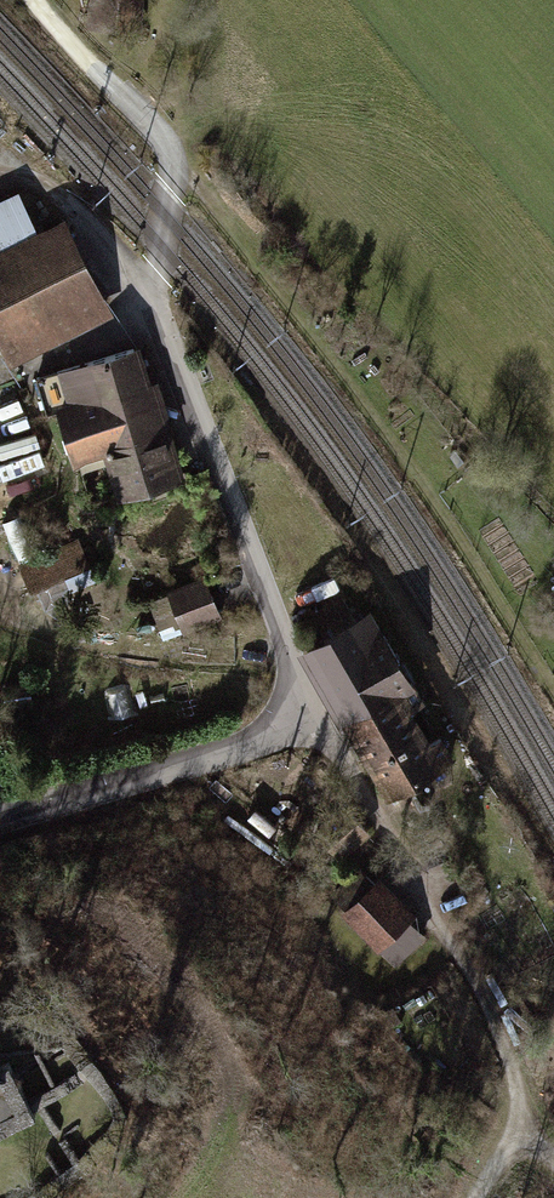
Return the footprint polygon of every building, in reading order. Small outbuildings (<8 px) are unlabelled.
[(37,231),(18,192),(0,200),(0,249),(37,231)] [(0,249),(0,339),(12,363),(113,312),(65,217),(37,231),(0,249)] [(142,345),(61,370),(69,400),(56,404),(76,468),(107,459),(120,503),(190,482),(179,446),(161,384),(154,386),(151,374),(142,345)] [(79,538),(19,564),(32,595),(93,569),(79,538)] [(205,577),(167,591),(168,596),(149,603),(162,635),(180,629),(181,632),(221,617),(205,577)] [(322,632),(298,646),(321,685),(346,729),(384,795),(453,755),(443,736),(431,743),(407,702),(422,694),(370,604),(359,610),(344,584),(307,606),(322,632)] [(342,905),(337,909),(375,949),(377,946),(395,965),(426,936),(405,914),(413,906),(377,867),(369,875),(358,864),(329,892),(342,905)]
